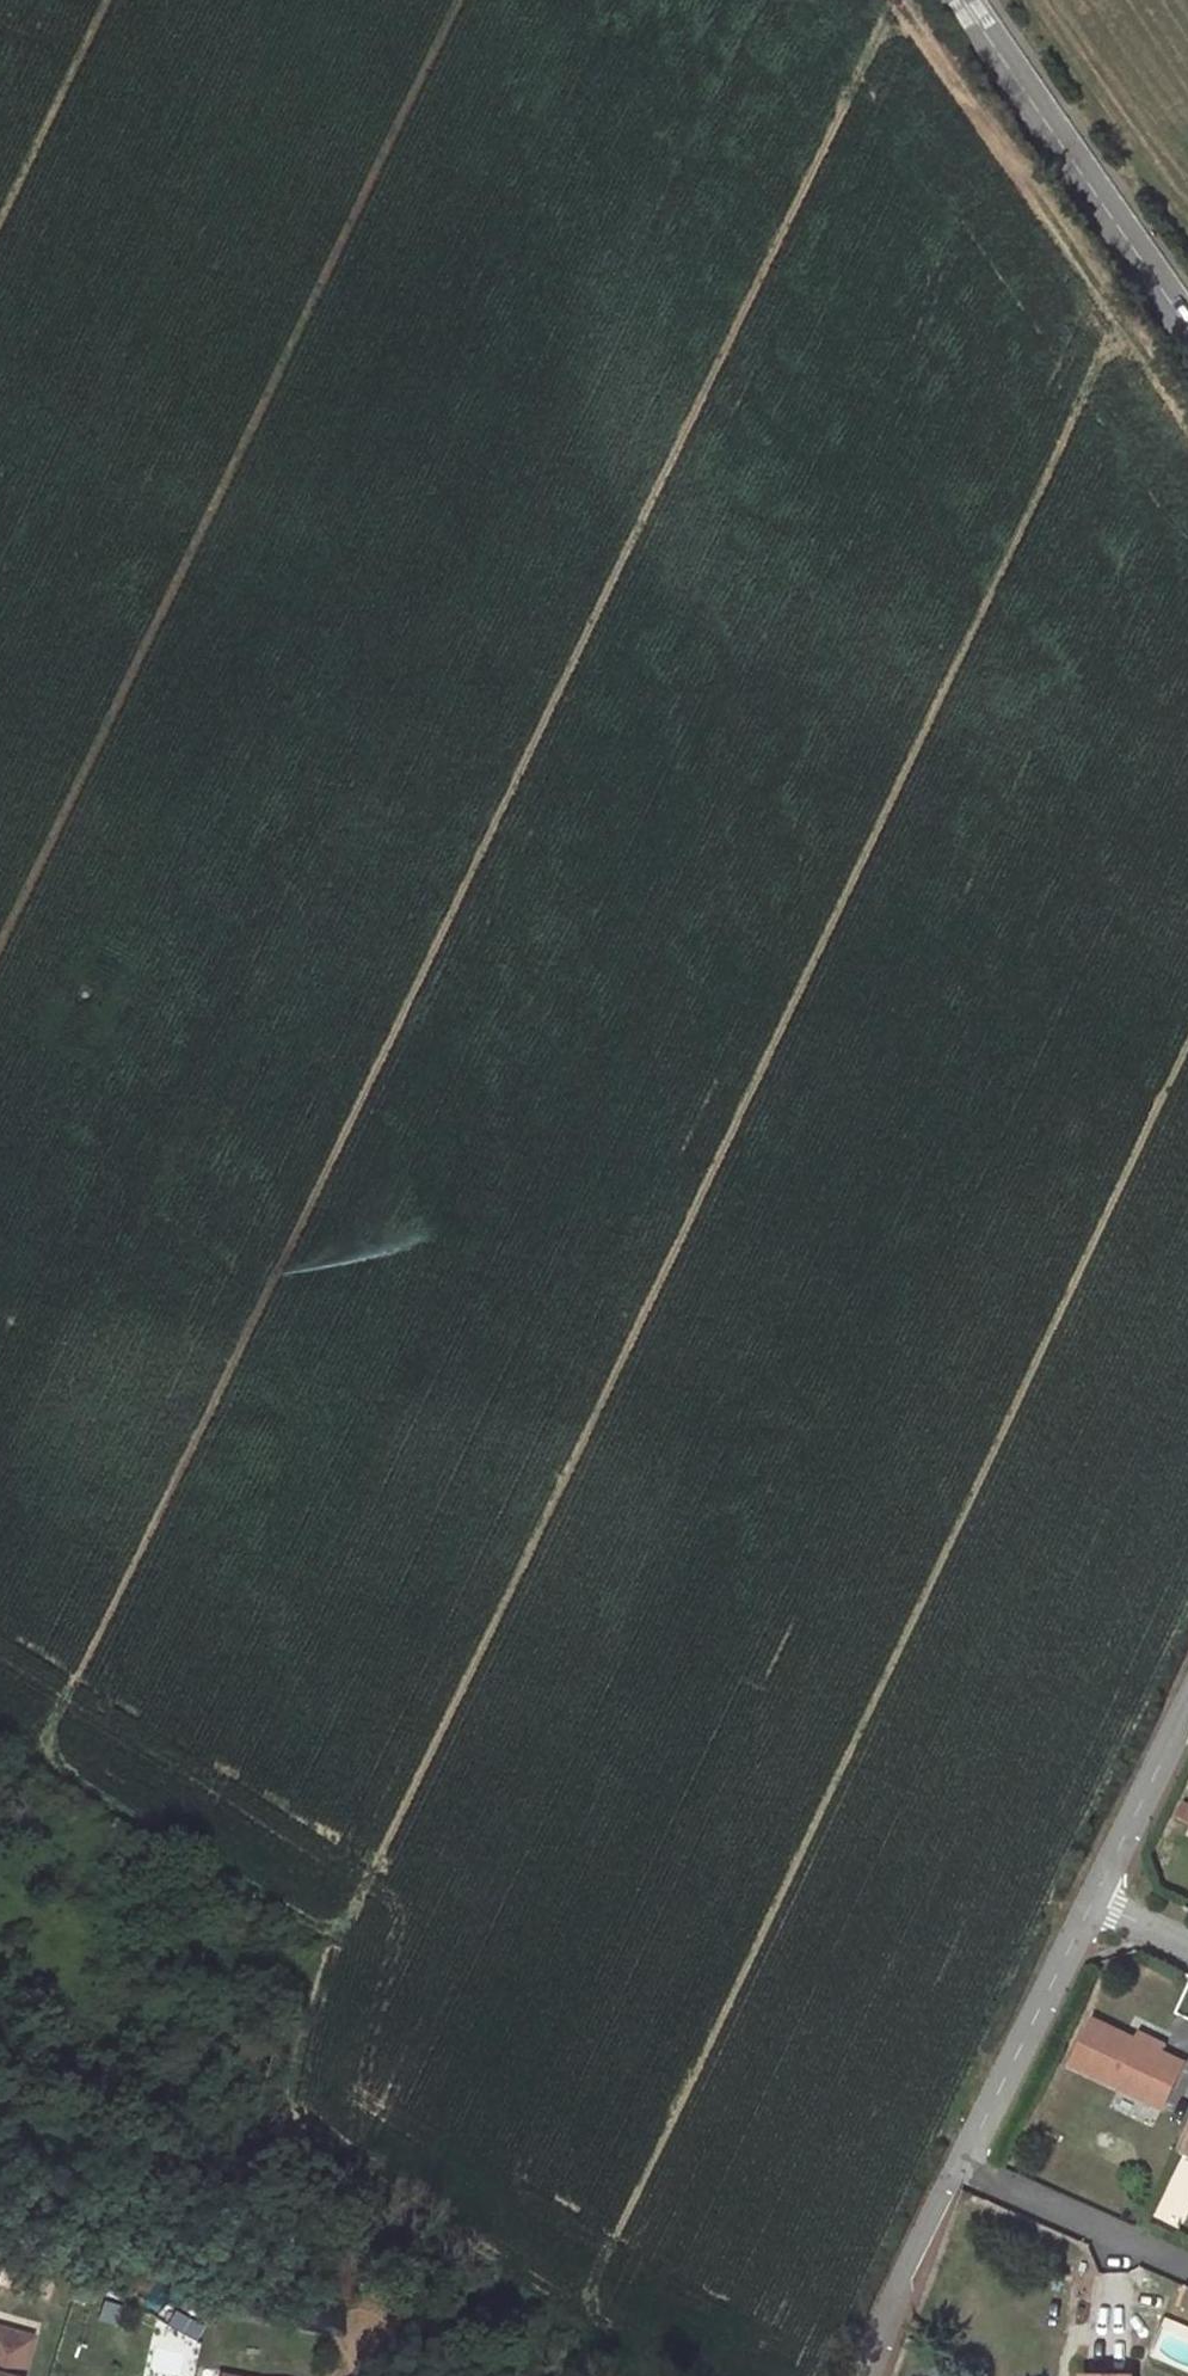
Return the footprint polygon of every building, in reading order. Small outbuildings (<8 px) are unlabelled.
[(1136,2039),(1094,2019),(1072,2065),(1163,2109),(1185,2063),(1164,2052),(1136,2039)] [(1167,2046),(1139,2033),(1136,2039),(1164,2052),(1167,2046)] [(1184,2133),(1177,2149),(1187,2154),(1187,2135),(1184,2133)] [(1155,2220),(1180,2229),(1187,2208),(1187,2202),(1166,2193),(1155,2220)] [(1187,2287),(1179,2305),(1187,2309),(1187,2288),(1187,2287)] [(0,2328),(0,2375),(20,2375),(31,2337),(0,2328)] [(146,2370),(172,2375),(180,2375),(189,2335),(155,2328),(146,2370)]
